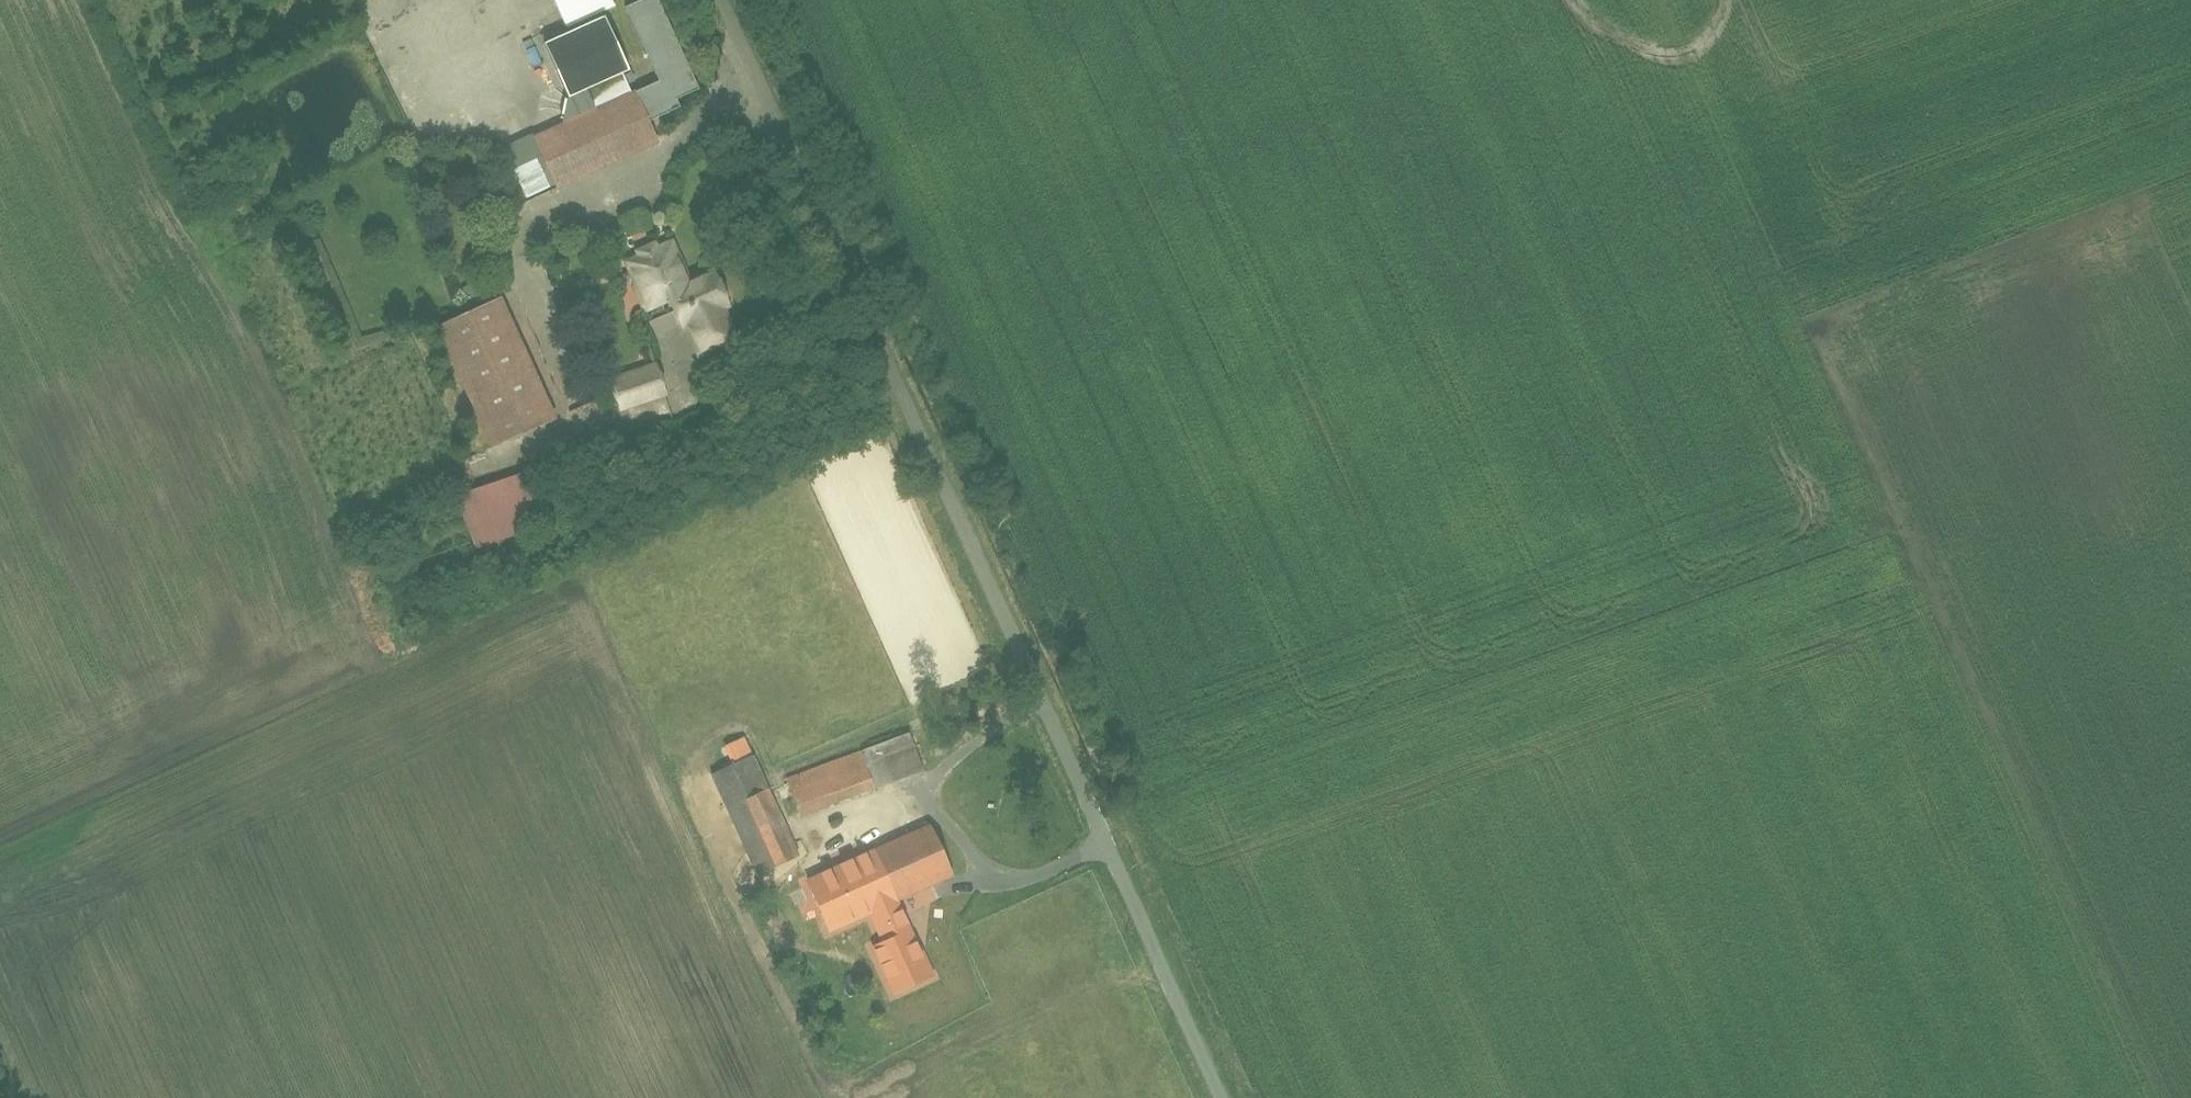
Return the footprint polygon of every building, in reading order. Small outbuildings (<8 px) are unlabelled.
[(637,87),(653,120),(706,97),(667,0),(635,0),(628,2),(662,76),(637,87)] [(629,59),(604,10),(548,38),(572,85),(629,59)] [(637,87),(505,139),(535,194),(663,141),(653,120),(637,87)] [(671,228),(625,247),(679,371),(733,348),(717,311),(735,304),(717,262),(691,274),(671,228)] [(505,293),(442,317),(495,443),(558,414),(505,293)] [(602,377),(615,413),(664,395),(650,360),(602,377)] [(531,468),(453,493),(471,550),(508,538),(506,532),(547,519),(531,468)] [(782,778),(798,819),(924,768),(908,728),(782,778)] [(754,874),(801,853),(744,741),(725,749),(730,763),(707,774),(754,874)] [(899,899),(953,874),(928,821),(797,882),(823,935),(853,921),(899,899)] [(887,995),(934,973),(899,899),(853,921),(887,995)]
